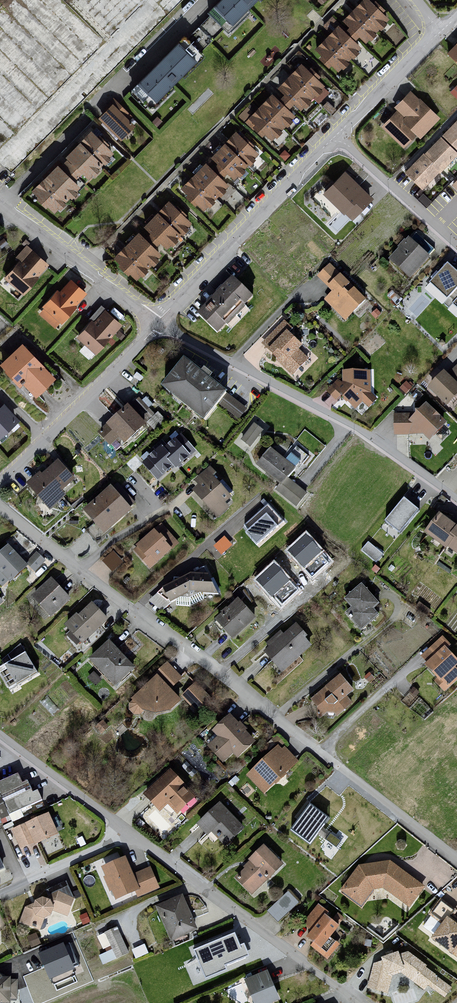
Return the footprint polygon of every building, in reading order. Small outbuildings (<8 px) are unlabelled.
[(217,8),(237,29),(267,0),(225,0),(217,8)] [(317,51),(342,74),(366,49),(360,43),(363,39),(370,45),(393,22),(370,0),(369,0),(346,24),(351,29),(348,32),(341,26),(317,51)] [(442,55),(456,68),(456,39),(442,55)] [(182,44),(142,86),(164,107),(204,65),(182,44)] [(275,94),(248,121),(275,146),(300,121),(292,113),(298,106),(306,113),(330,89),(304,64),(279,90),(286,96),(282,101),(275,94)] [(394,109),(377,125),(402,149),(413,136),(416,139),(439,119),(406,91),(392,105),(394,109)] [(137,127),(114,106),(98,123),(122,145),(137,127)] [(401,171),(418,189),(456,149),(456,116),(401,171)] [(61,165),(32,194),(58,219),(87,190),(78,182),(85,175),(94,183),(119,157),(93,131),(67,158),(71,162),(64,168),(61,165)] [(209,165),(184,192),(209,215),(234,187),(227,182),(232,177),(239,183),(262,156),(238,134),(214,160),(220,166),(216,171),(209,165)] [(339,172),(318,195),(348,220),(369,200),(339,172)] [(449,185),(456,194),(456,177),(449,185)] [(142,234),(116,262),(142,286),(167,259),(158,251),(163,246),(171,254),(196,228),(171,204),(146,230),(153,236),(149,240),(142,234)] [(404,238),(385,261),(408,280),(427,257),(404,238)] [(31,251),(5,280),(25,297),(49,268),(31,251)] [(425,285),(442,301),(456,285),(456,277),(443,265),(425,285)] [(327,266),(314,278),(326,293),(320,302),(342,324),(362,303),(327,266)] [(232,278),(198,314),(221,335),(255,298),(232,278)] [(57,293),(38,314),(56,331),(77,309),(89,297),(72,282),(61,296),(57,293)] [(103,311),(79,338),(98,356),(124,329),(103,311)] [(282,322),(260,342),(291,378),(308,361),(296,337),(282,322)] [(0,365),(0,368),(19,388),(23,385),(36,398),(56,379),(22,344),(0,365)] [(178,359),(156,388),(204,421),(214,405),(222,394),(178,359)] [(190,359),(187,363),(204,375),(207,371),(190,359)] [(446,373),(456,384),(456,363),(446,373)] [(373,371),(344,373),(344,382),(332,383),(334,406),(375,403),(373,371)] [(423,388),(443,407),(456,392),(456,389),(441,372),(423,388)] [(245,410),(222,394),(214,405),(238,421),(245,410)] [(445,423),(423,403),(409,415),(390,415),(390,435),(417,434),(425,443),(445,423)] [(4,405),(0,408),(0,439),(19,421),(4,405)] [(124,406),(96,432),(108,446),(116,441),(121,447),(141,426),(124,406)] [(242,441),(253,447),(264,427),(254,421),(242,441)] [(175,435),(140,462),(154,482),(193,452),(175,435)] [(265,449),(251,466),(276,486),(284,478),(292,471),(265,449)] [(53,461),(25,486),(44,511),(61,497),(57,493),(70,479),(53,461)] [(205,467),(192,481),(195,484),(188,490),(214,520),(231,502),(210,481),(216,476),(205,467)] [(305,495),(284,478),(273,492),(294,509),(305,495)] [(106,487),(76,511),(99,535),(126,510),(106,487)] [(419,510),(404,498),(385,522),(400,534),(419,510)] [(283,522),(268,504),(244,525),(248,529),(245,532),(257,545),(283,522)] [(418,533),(439,549),(442,546),(456,558),(456,528),(452,525),(450,527),(434,512),(418,533)] [(159,524),(131,549),(149,570),(177,543),(159,524)] [(332,560),(305,531),(285,550),(312,578),(332,560)] [(222,554),(234,544),(226,535),(214,545),(222,554)] [(377,561),(385,552),(370,540),(362,549),(377,561)] [(0,558),(0,586),(3,589),(26,562),(12,546),(0,558)] [(38,550),(26,561),(35,570),(47,560),(38,550)] [(114,550),(103,560),(112,571),(124,561),(114,550)] [(300,589),(274,560),(254,579),(280,607),(300,589)] [(184,574),(158,589),(167,604),(185,592),(215,594),(204,576),(184,574)] [(47,579),(28,596),(46,617),(66,600),(47,579)] [(359,583),(340,600),(347,608),(342,613),(356,630),(376,616),(370,608),(375,603),(359,583)] [(233,599),(212,617),(229,639),(252,619),(233,599)] [(87,602),(61,624),(79,644),(104,620),(87,602)] [(304,637),(291,625),(260,654),(278,673),(309,646),(300,640),(304,637)] [(420,654),(421,666),(441,692),(456,676),(456,675),(451,669),(454,665),(443,651),(447,645),(438,637),(420,654)] [(111,688),(130,669),(104,641),(86,660),(111,688)] [(3,665),(0,672),(14,694),(42,676),(22,644),(3,665)] [(169,661),(158,670),(174,687),(184,677),(169,661)] [(153,675),(128,700),(132,707),(142,714),(151,715),(160,713),(167,710),(177,702),(153,675)] [(335,676),(306,702),(313,712),(311,717),(314,720),(323,716),(334,715),(347,703),(342,697),(348,690),(335,676)] [(191,684),(184,698),(198,705),(205,690),(191,684)] [(225,716),(208,731),(213,739),(202,746),(220,764),(230,754),(234,758),(250,743),(225,716)] [(275,745),(242,777),(260,796),(296,763),(282,749),(279,750),(275,745)] [(167,769),(139,795),(156,814),(164,806),(171,814),(190,798),(167,769)] [(0,792),(0,814),(2,818),(45,802),(41,793),(36,794),(34,786),(27,787),(22,777),(0,786),(0,791),(0,792)] [(330,818),(310,803),(291,830),(310,844),(330,818)] [(217,805),(194,826),(202,835),(206,832),(219,847),(239,829),(217,805)] [(52,815),(11,831),(22,853),(63,837),(60,832),(63,828),(58,819),(55,822),(52,815)] [(340,847),(343,840),(330,833),(327,840),(340,847)] [(259,846),(244,860),(245,863),(240,868),(241,869),(235,874),(240,881),(235,884),(247,896),(267,876),(278,867),(259,846)] [(129,859),(104,868),(118,904),(142,893),(146,898),(163,890),(152,869),(137,876),(129,859)] [(355,866),(337,892),(359,908),(371,891),(380,889),(406,909),(422,889),(386,862),(355,866)] [(70,888),(31,907),(26,909),(22,923),(44,932),(49,921),(57,915),(69,919),(77,902),(70,888)] [(269,909),(279,920),(300,901),(290,890),(269,909)] [(186,897),(159,907),(174,943),(201,932),(186,897)] [(317,905),(304,924),(313,930),(305,941),(330,958),(341,943),(334,938),(344,924),(317,905)] [(441,919),(426,938),(447,953),(449,954),(456,960),(456,929),(441,919)] [(98,933),(103,950),(99,951),(103,963),(129,954),(120,926),(98,933)] [(237,936),(196,953),(207,981),(229,972),(227,968),(251,958),(246,947),(242,948),(237,936)] [(64,943),(39,953),(49,977),(79,965),(70,943),(65,945),(64,943)] [(135,956),(148,953),(146,944),(133,947),(135,956)] [(370,964),(364,989),(385,995),(390,977),(397,973),(420,991),(424,987),(441,999),(450,989),(422,967),(424,965),(405,952),(395,955),(393,952),(375,958),(377,962),(370,964)] [(263,972),(241,980),(249,1002),(268,1002),(276,1000),(263,972)] [(0,978),(0,1002),(19,1002),(19,981),(15,981),(15,978),(0,978)]
